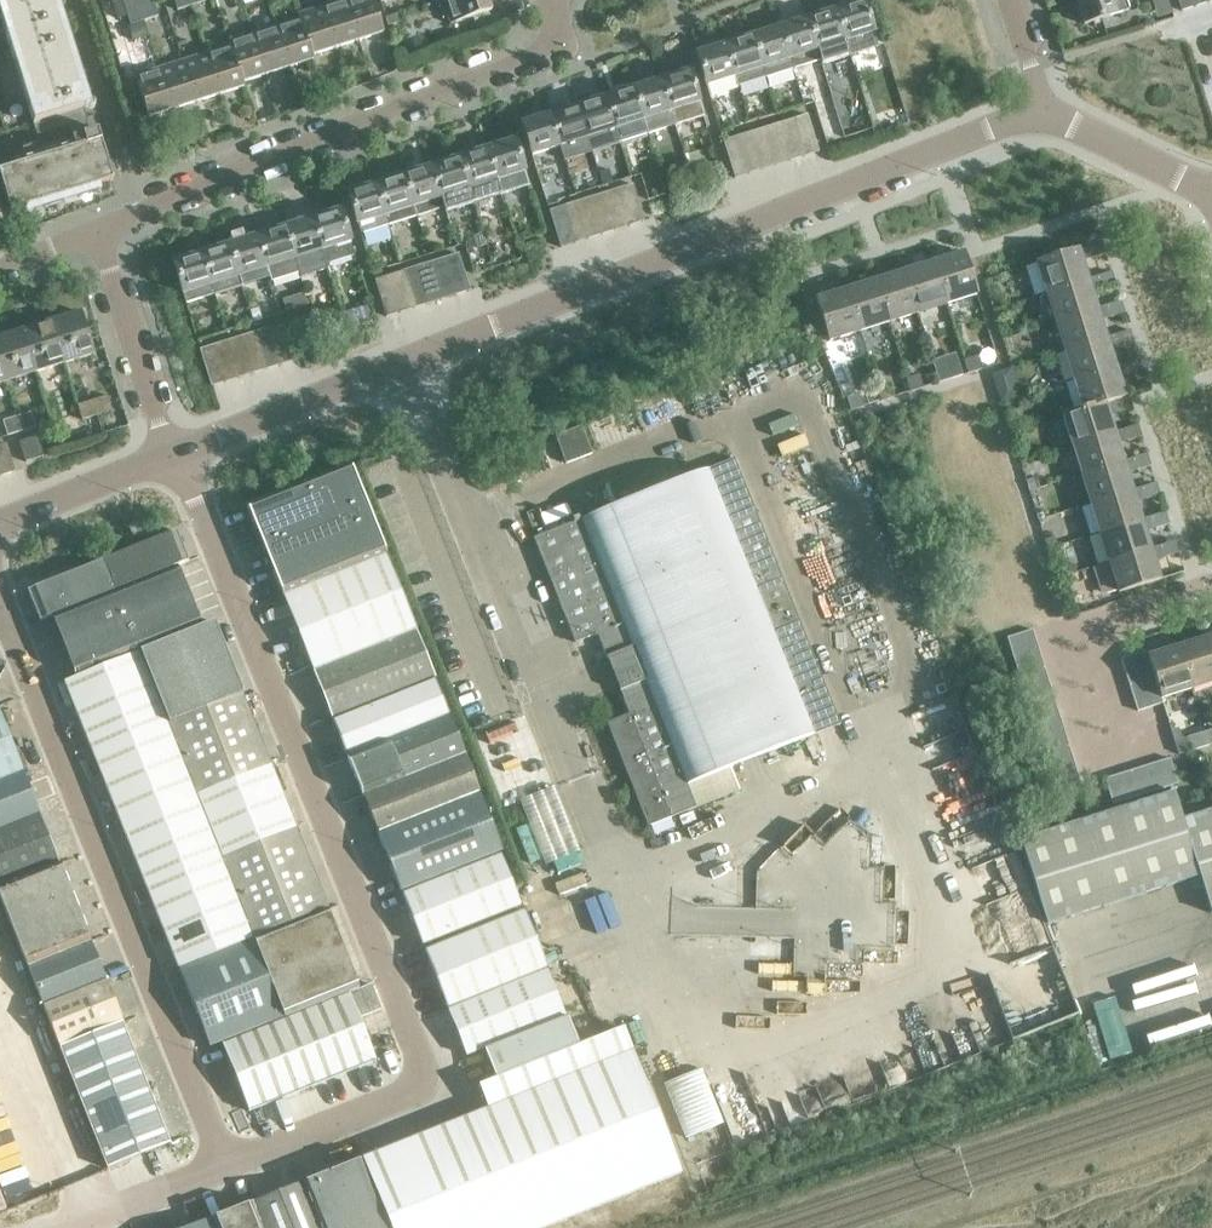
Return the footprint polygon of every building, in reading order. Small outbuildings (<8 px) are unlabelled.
[(31,125),(92,105),(59,0),(0,0),(0,25),(31,125)] [(117,19),(127,16),(122,0),(111,0),(117,19)] [(137,0),(122,0),(127,16),(130,24),(144,20),(137,0)] [(144,20),(158,15),(153,0),(137,0),(144,20)] [(189,0),(174,0),(177,9),(191,5),(189,0)] [(322,6),(335,47),(357,40),(345,0),(342,0),(322,6)] [(357,40),(382,32),(372,0),(345,0),(357,40)] [(487,0),(442,0),(450,23),(490,10),(487,0)] [(849,55),(877,45),(863,0),(860,0),(835,8),(849,55)] [(1111,0),(1075,0),(1082,23),(1115,13),(1111,0)] [(1195,6),(1193,0),(1178,0),(1181,10),(1195,6)] [(335,47),(322,6),(298,14),(300,18),(311,54),(335,47)] [(836,58),(849,55),(835,8),(807,17),(817,49),(832,44),(836,58)] [(402,20),(400,12),(385,17),(387,25),(402,20)] [(779,26),(793,68),(821,60),(807,17),(779,26)] [(312,59),(311,54),(300,18),(276,26),(289,67),(312,59)] [(132,41),(147,36),(142,21),(127,26),(132,41)] [(265,74),(289,67),(276,26),(253,33),(265,74)] [(765,77),(793,68),(779,26),(752,35),(765,77)] [(265,74),(253,33),(229,41),(230,45),(241,81),(265,74)] [(738,86),(765,77),(752,35),(724,44),(734,76),(738,86)] [(706,85),(734,76),(724,44),(696,53),(706,85)] [(243,86),(241,81),(230,45),(206,53),(219,94),(243,86)] [(195,101),(219,94),(206,53),(182,60),(195,101)] [(171,109),(195,101),(182,60),(159,68),(171,109)] [(147,116),(171,109),(159,68),(134,76),(147,116)] [(660,78),(675,124),(703,115),(688,69),(660,78)] [(647,133),(675,124),(660,78),(632,87),(647,133)] [(604,96),(614,128),(618,142),(647,133),(632,87),(604,96)] [(604,96),(576,105),(587,137),(614,128),(604,96)] [(587,137),(576,105),(549,114),(559,146),(587,137)] [(531,154),(559,146),(549,114),(521,122),(531,154)] [(792,119),(804,155),(818,150),(806,114),(792,119)] [(3,224),(26,217),(25,215),(100,192),(101,194),(117,189),(122,181),(104,119),(70,129),(74,141),(38,152),(35,143),(26,145),(29,155),(0,164),(0,216),(3,224)] [(790,159),(804,155),(792,119),(779,123),(790,159)] [(777,164),(790,159),(779,123),(765,127),(777,164)] [(763,168),(777,164),(765,127),(751,132),(763,168)] [(749,172),(763,168),(751,132),(738,136),(749,172)] [(734,177),(749,172),(738,136),(724,141),(734,177)] [(486,148),(500,194),(528,185),(513,140),(486,148)] [(472,203),(500,194),(486,148),(458,157),(472,203)] [(430,166),(443,207),(445,212),(472,203),(458,157),(430,166)] [(415,216),(443,207),(430,166),(402,175),(415,216)] [(387,225),(415,216),(402,175),(374,183),(387,225)] [(360,233),(387,225),(374,183),(347,192),(357,224),(360,233)] [(631,184),(617,189),(629,225),(643,220),(631,184)] [(615,229),(629,225),(617,189),(604,193),(615,229)] [(602,233),(615,229),(604,193),(590,197),(602,233)] [(588,238),(602,233),(590,197),(576,202),(588,238)] [(574,242),(588,238),(576,202),(563,206),(574,242)] [(574,242),(563,206),(548,210),(560,247),(574,242)] [(311,218),(321,251),(325,264),(353,255),(350,242),(339,209),(311,218)] [(294,259),(321,251),(311,218),(283,226),(294,259)] [(256,235),(266,268),(270,282),(298,273),(294,259),(283,226),(256,235)] [(238,276),(266,268),(256,235),(228,244),(238,276)] [(1105,254),(1102,242),(1089,246),(1093,258),(1105,254)] [(241,285),(238,276),(228,244),(200,252),(213,294),(241,285)] [(1045,292),(1087,279),(1078,250),(1036,263),(1045,292)] [(186,303),(213,294),(200,252),(172,261),(183,294),(186,303)] [(933,262),(946,303),(976,294),(963,252),(933,262)] [(458,254),(443,258),(455,295),(469,290),(458,254)] [(441,299),(455,295),(443,258),(430,263),(441,299)] [(916,312),(946,303),(933,262),(903,271),(916,312)] [(427,303),(441,299),(430,263),(416,267),(427,303)] [(414,308),(427,303),(416,267),(402,271),(414,308)] [(386,316),(400,312),(389,276),(384,277),(380,268),(372,270),(375,280),(386,316)] [(400,312),(414,308),(402,271),(389,276),(400,312)] [(887,321),(916,312),(903,271),(874,280),(887,321)] [(1114,284),(1110,272),(1098,276),(1102,288),(1114,284)] [(1096,308),(1087,279),(1045,292),(1054,321),(1096,308)] [(858,331),(887,321),(874,280),(845,289),(858,331)] [(828,340),(858,331),(845,289),(815,298),(828,340)] [(1123,313),(1120,301),(1108,305),(1111,317),(1123,313)] [(262,319),(258,307),(250,310),(253,322),(262,319)] [(1105,337),(1096,308),(1054,321),(1063,350),(1105,337)] [(51,321),(64,363),(94,354),(81,312),(51,321)] [(314,314),(298,318),(302,334),(319,330),(314,314)] [(35,373),(64,363),(51,321),(22,331),(35,373)] [(268,328),(279,365),(294,360),(282,324),(268,328)] [(279,365),(268,328),(254,332),(266,369),(279,365)] [(1132,342),(1129,330),(1117,334),(1120,346),(1132,342)] [(35,373),(22,331),(0,337),(0,363),(6,382),(35,373)] [(254,332),(241,337),(252,373),(266,369),(254,332)] [(252,373),(241,337),(227,341),(238,377),(252,373)] [(1072,379),(1114,366),(1105,337),(1063,350),(1072,379)] [(238,377),(227,341),(213,345),(225,382),(238,377)] [(211,386),(225,382),(213,345),(199,349),(211,386)] [(962,358),(966,371),(980,366),(976,354),(962,358)] [(1142,371),(1138,360),(1126,364),(1129,375),(1142,371)] [(934,367),(938,380),(951,375),(946,362),(934,367)] [(1104,404),(1116,400),(1124,397),(1114,366),(1072,379),(1081,408),(1082,409),(1104,403),(1104,404)] [(1011,368),(991,374),(1000,401),(1020,395),(1011,368)] [(904,376),(908,389),(921,385),(917,372),(904,376)] [(875,385),(879,398),(892,394),(888,381),(875,385)] [(846,395),(850,407),(863,403),(858,390),(846,395)] [(91,401),(96,415),(111,411),(106,396),(91,401)] [(1129,396),(1124,397),(1116,400),(1120,414),(1132,410),(1129,396)] [(82,420),(96,415),(91,401),(77,405),(82,420)] [(1082,409),(1081,408),(1061,415),(1071,446),(1113,433),(1104,404),(1104,403),(1082,409)] [(16,416),(21,431),(34,427),(29,412),(16,416)] [(6,436),(21,431),(16,416),(1,421),(6,436)] [(1141,437),(1138,425),(1125,429),(1128,441),(1141,437)] [(1080,475),(1122,462),(1113,433),(1071,446),(1080,475)] [(34,438),(16,443),(22,463),(40,457),(34,438)] [(14,472),(6,444),(0,446),(0,476),(14,472)] [(1150,466),(1146,454),(1134,458),(1138,470),(1150,466)] [(597,633),(628,712),(606,721),(647,826),(667,818),(672,816),(694,807),(685,785),(838,724),(733,458),(577,520),(576,519),(571,520),(572,523),(538,536),(528,511),(525,512),(536,537),(533,538),(574,642),(597,633)] [(1089,505),(1132,492),(1122,462),(1080,475),(1089,505)] [(287,594),(385,554),(349,463),(245,505),(282,596),(287,594)] [(1159,496),(1156,484),(1144,488),(1147,499),(1159,496)] [(1099,534),(1141,521),(1132,492),(1089,505),(1099,534)] [(1168,522),(1164,513),(1152,517),(1155,526),(1168,522)] [(1108,563),(1150,550),(1141,521),(1099,534),(1108,563)] [(114,590),(176,565),(188,561),(176,531),(102,560),(114,590)] [(1177,554),(1174,542),(1161,546),(1165,557),(1177,554)] [(1159,579),(1150,550),(1108,563),(1117,593),(1159,579)] [(416,629),(385,554),(287,594),(302,633),(298,635),(312,671),(416,629)] [(114,590),(102,560),(27,590),(39,620),(50,616),(114,590)] [(50,616),(75,677),(138,652),(201,626),(176,565),(114,590),(50,616)] [(167,724),(241,694),(212,622),(201,626),(138,652),(162,711),(167,724)] [(1011,652),(1036,644),(1032,630),(1007,638),(1011,652)] [(331,718),(434,677),(416,631),(393,640),(313,672),(331,718)] [(1211,681),(1211,655),(1207,637),(1177,647),(1190,688),(1211,681)] [(1011,652),(1015,664),(1040,657),(1036,644),(1011,652)] [(1160,697),(1190,688),(1177,647),(1148,656),(1151,664),(1154,677),(1158,689),(1160,697)] [(1151,664),(1148,656),(1146,650),(1121,658),(1125,672),(1151,664)] [(138,652),(75,677),(64,682),(87,740),(162,711),(138,652)] [(1015,664),(1019,677),(1044,669),(1040,657),(1015,664)] [(1154,677),(1151,664),(1125,672),(1129,684),(1154,677)] [(1044,669),(1019,677),(1023,690),(1048,682),(1044,669)] [(1133,697),(1158,689),(1154,677),(1129,684),(1133,697)] [(427,725),(449,716),(435,680),(332,721),(347,757),(427,725)] [(1048,682),(1023,690),(1027,703),(1052,695),(1048,682)] [(1162,703),(1160,697),(1158,689),(1133,697),(1136,710),(1162,703)] [(197,798),(271,769),(241,694),(167,724),(197,798)] [(1056,708),(1052,695),(1027,703),(1031,716),(1056,708)] [(1060,721),(1056,708),(1031,716),(1035,728),(1060,721)] [(87,740),(122,827),(197,798),(167,724),(162,711),(87,740)] [(0,715),(0,781),(23,772),(0,715)] [(465,754),(449,716),(427,725),(347,757),(362,796),(465,754)] [(1039,741),(1064,733),(1060,721),(1035,728),(1039,741)] [(1068,746),(1064,733),(1039,741),(1043,754),(1068,746)] [(1187,737),(1174,740),(1178,754),(1191,750),(1187,737)] [(1072,759),(1068,746),(1043,754),(1047,767),(1072,759)] [(465,754),(362,796),(376,831),(478,790),(465,754)] [(1169,758),(1156,762),(1164,787),(1177,783),(1169,758)] [(1076,772),(1072,759),(1047,767),(1051,780),(1076,772)] [(1151,791),(1164,787),(1156,762),(1143,766),(1151,791)] [(1138,795),(1151,791),(1143,766),(1130,770),(1138,795)] [(197,798),(220,857),(295,827),(271,769),(197,798)] [(1126,799),(1138,795),(1130,770),(1118,774),(1126,799)] [(39,813),(23,772),(0,781),(0,829),(39,813)] [(1081,785),(1076,772),(1051,780),(1055,793),(1081,785)] [(1112,803),(1126,799),(1118,774),(1104,779),(1112,803)] [(1181,820),(1172,792),(1019,840),(1045,924),(1198,875),(1210,912),(1211,912),(1211,810),(1181,820)] [(378,835),(400,891),(502,850),(480,794),(378,835)] [(220,857),(197,798),(122,827),(146,886),(220,857)] [(39,813),(0,829),(0,886),(59,863),(39,813)] [(543,859),(530,824),(515,830),(528,865),(543,859)] [(327,907),(295,827),(220,857),(252,938),(327,907)] [(552,862),(556,873),(579,865),(575,853),(552,862)] [(422,944),(521,904),(501,855),(402,894),(422,944)] [(220,857),(146,886),(179,968),(252,938),(220,857)] [(0,886),(0,898),(28,968),(90,941),(59,863),(0,886)] [(358,986),(327,907),(252,938),(284,1016),(358,986)] [(425,951),(447,1007),(469,998),(547,966),(525,911),(425,951)] [(252,938),(179,968),(209,1046),(284,1016),(252,938)] [(106,981),(90,941),(28,968),(44,1007),(106,981)] [(448,1010),(466,1055),(565,1015),(547,970),(448,1010)] [(106,981),(44,1007),(43,1007),(59,1047),(122,1022),(106,981)] [(349,992),(284,1018),(312,1086),(376,1060),(359,1017),(379,1009),(369,985),(349,992)] [(496,1078),(579,1045),(568,1017),(485,1050),(496,1078)] [(312,1086),(284,1018),(222,1043),(249,1111),(312,1086)] [(122,1022),(59,1047),(107,1169),(171,1143),(122,1022)] [(496,1078),(477,1086),(486,1108),(449,1123),(363,1158),(372,1181),(391,1227),(540,1227),(621,1195),(682,1172),(633,1050),(622,1027),(579,1045),(496,1078)] [(700,1068),(663,1083),(685,1137),(722,1122),(700,1068)] [(320,1227),(391,1227),(372,1181),(363,1158),(302,1183),(320,1227)] [(0,1185),(0,1196),(2,1202),(46,1186),(40,1170),(0,1185)] [(302,1183),(254,1202),(264,1227),(320,1227),(302,1183)] [(214,1227),(263,1227),(253,1202),(210,1219),(214,1227)] [(210,1219),(187,1227),(214,1227),(210,1219)]
